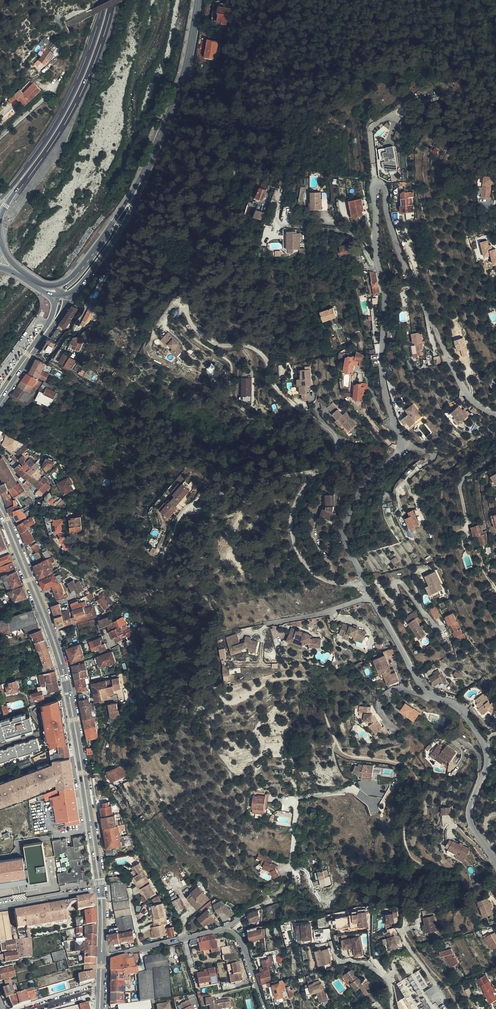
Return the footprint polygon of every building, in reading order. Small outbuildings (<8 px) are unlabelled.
[(224,20),(230,22),(234,6),(223,3),(220,16),(225,18),(224,20)] [(216,53),(219,38),(220,32),(212,30),(206,55),(215,57),(216,53)] [(51,53),(45,49),(44,48),(40,54),(37,59),(44,64),(46,62),(50,54),(51,53)] [(14,104),(18,109),(38,90),(31,83),(20,94),(17,90),(13,93),(5,101),(8,104),(13,100),(16,103),(14,104)] [(389,167),(390,171),(400,170),(396,145),(390,146),(390,147),(382,148),(383,158),(387,157),(387,161),(386,161),(387,167),(389,167)] [(283,183),(288,184),(291,175),(285,174),(283,183)] [(493,176),(483,175),(480,196),(489,198),(493,176)] [(412,195),(411,190),(408,190),(406,188),(405,188),(403,189),(403,191),(403,192),(403,193),(404,195),(403,196),(403,204),(412,203),(412,195)] [(312,208),(324,208),(324,201),(322,200),(322,192),(311,192),(312,208)] [(364,214),(364,208),(364,203),(366,203),(366,196),(349,197),(350,215),(364,214)] [(403,204),(402,204),(403,212),(413,210),(412,203),(403,204)] [(254,216),(262,219),(265,212),(257,209),(254,216)] [(296,231),(296,229),(289,229),(288,247),(301,247),(302,231),(299,231),(296,231)] [(479,241),(484,256),(490,254),(493,264),(495,263),(495,247),(491,248),(488,238),(479,241)] [(344,251),(354,250),(353,242),(344,243),(344,251)] [(372,281),(379,279),(377,272),(374,271),(371,275),(372,281)] [(371,281),(375,293),(383,291),(379,279),(372,281),(371,281)] [(53,334),(60,338),(81,306),(75,302),(53,334)] [(93,313),(91,316),(92,316),(95,312),(93,310),(97,304),(94,302),(81,320),(86,323),(89,319),(86,317),(89,311),(93,313)] [(339,314),(337,306),(324,310),(326,318),(339,314)] [(390,339),(400,340),(400,334),(398,333),(398,329),(391,328),(390,339)] [(166,334),(184,350),(186,348),(182,344),(183,343),(177,337),(178,336),(171,329),(166,334)] [(68,347),(72,348),(74,345),(79,348),(86,335),(80,333),(74,334),(68,347)] [(181,353),(184,350),(166,334),(165,336),(171,342),(170,343),(181,353)] [(421,354),(428,353),(426,341),(419,343),(419,345),(417,346),(418,352),(420,351),(421,354)] [(357,357),(357,363),(367,365),(366,358),(367,353),(359,347),(358,353),(357,357)] [(75,359),(76,359),(77,359),(77,358),(65,350),(61,358),(71,365),(75,359)] [(350,352),(350,354),(348,369),(355,370),(357,363),(357,357),(354,356),(355,353),(350,352)] [(42,368),(46,361),(37,357),(30,368),(33,370),(32,372),(38,375),(39,374),(47,378),(50,372),(42,368)] [(211,363),(207,369),(213,373),(217,366),(211,363)] [(86,373),(87,372),(89,369),(80,364),(77,369),(79,370),(79,369),(86,373)] [(40,376),(38,375),(32,372),(33,370),(30,368),(29,371),(28,370),(23,378),(34,383),(39,377),(40,376)] [(302,393),(305,393),(310,393),(310,386),(313,386),(312,370),(300,370),(301,379),(299,379),(299,387),(302,386),(302,393)] [(245,394),(255,394),(254,376),(245,376),(245,394)] [(43,381),(39,377),(34,383),(38,385),(39,386),(43,381)] [(34,383),(23,378),(18,384),(30,390),(34,383)] [(49,381),(46,380),(42,387),(47,389),(49,386),(53,388),(54,386),(48,382),(49,381)] [(360,397),(367,397),(367,386),(368,386),(368,383),(365,383),(364,380),(360,380),(360,397)] [(30,390),(18,384),(13,392),(23,399),(25,398),(28,400),(33,392),(30,390)] [(46,391),(41,388),(37,395),(42,399),(50,397),(53,399),(54,396),(46,391)] [(42,399),(37,395),(36,397),(46,403),(48,404),(42,399)] [(333,409),(338,404),(334,400),(329,405),(333,409)] [(471,415),(469,412),(462,404),(455,409),(458,414),(455,416),(461,423),(471,415)] [(412,431),(420,425),(417,421),(424,416),(416,405),(408,410),(412,414),(404,421),(412,431)] [(343,421),(341,423),(350,433),(352,431),(351,429),(358,422),(347,410),(345,412),(340,406),(335,412),(339,416),(343,421)] [(340,425),(341,423),(343,421),(339,416),(335,420),(340,425)] [(417,421),(420,425),(427,419),(424,416),(417,421)] [(11,434),(8,432),(3,441),(5,442),(11,434)] [(31,445),(21,440),(12,435),(12,434),(11,434),(5,442),(15,448),(17,444),(23,447),(20,450),(22,452),(24,451),(27,448),(31,445)] [(24,451),(22,452),(20,454),(21,455),(26,461),(27,459),(28,458),(27,456),(28,454),(24,451)] [(4,454),(0,456),(0,469),(6,481),(8,480),(11,486),(12,485),(20,480),(4,454)] [(32,454),(28,458),(33,463),(37,459),(32,454)] [(48,455),(45,461),(49,466),(55,459),(50,456),(48,455)] [(27,459),(26,461),(25,462),(30,467),(32,464),(33,463),(28,458),(27,459)] [(37,459),(33,463),(32,464),(30,467),(34,471),(37,466),(39,464),(41,462),(37,459)] [(30,467),(25,462),(23,463),(21,461),(17,464),(25,472),(22,475),(26,479),(30,475),(34,471),(30,467)] [(33,478),(29,482),(38,489),(41,485),(45,489),(52,482),(48,478),(45,481),(41,477),(43,475),(41,473),(44,470),(43,468),(41,470),(41,469),(37,466),(34,471),(37,473),(33,478)] [(70,474),(59,480),(65,491),(75,485),(70,474)] [(174,494),(180,498),(189,483),(181,478),(180,479),(177,477),(171,487),(174,488),(173,489),(175,491),(174,494)] [(20,480),(12,485),(16,493),(26,486),(21,479),(20,480)] [(0,481),(0,482),(3,490),(8,487),(11,486),(8,480),(6,481),(5,481),(3,482),(2,480),(0,481)] [(8,487),(3,490),(10,505),(16,501),(15,497),(14,498),(12,499),(8,487)] [(324,505),(322,513),(333,516),(335,508),(332,507),(333,504),(333,503),(333,502),(333,491),(324,491),(325,505),(324,505)] [(50,492),(45,497),(52,504),(57,499),(50,492)] [(33,497),(31,493),(25,497),(28,501),(33,497)] [(176,502),(179,503),(180,502),(178,501),(180,498),(174,494),(172,498),(169,496),(167,500),(169,500),(176,502)] [(16,501),(10,505),(13,511),(17,510),(16,508),(19,506),(17,500),(18,500),(17,497),(15,497),(16,501)] [(172,514),(179,503),(176,502),(169,500),(167,500),(166,500),(161,508),(172,514)] [(26,509),(23,504),(19,506),(16,508),(17,510),(18,514),(20,517),(27,513),(27,514),(29,514),(28,513),(26,509)] [(414,509),(408,511),(410,516),(405,517),(410,528),(421,524),(414,509)] [(82,513),(77,513),(77,514),(73,514),(71,514),(72,527),(82,527),(82,513)] [(33,515),(27,517),(28,523),(37,520),(34,514),(33,515)] [(65,528),(66,527),(64,514),(61,514),(61,517),(55,518),(56,522),(57,528),(60,536),(67,533),(65,528)] [(23,520),(20,522),(22,529),(29,525),(28,523),(27,517),(23,520)] [(481,521),(471,524),(474,535),(479,534),(481,542),(489,540),(486,529),(483,529),(481,521)] [(29,525),(22,529),(25,536),(33,531),(34,530),(32,528),(31,529),(29,525)] [(33,531),(25,536),(27,541),(36,537),(33,531)] [(38,549),(40,548),(41,547),(38,540),(32,542),(36,550),(38,549)] [(10,549),(8,543),(0,547),(0,553),(10,549)] [(13,556),(10,549),(0,553),(0,561),(13,556)] [(41,575),(54,569),(53,567),(54,566),(52,560),(55,559),(52,553),(44,558),(42,559),(38,560),(36,562),(41,575)] [(16,566),(13,557),(0,562),(0,571),(1,571),(16,566)] [(3,576),(6,584),(22,578),(16,566),(1,571),(3,576)] [(441,581),(442,581),(437,570),(427,575),(431,584),(428,585),(432,596),(435,595),(434,593),(444,588),(442,584),(441,581)] [(53,582),(59,579),(56,572),(42,577),(45,585),(53,582)] [(73,593),(76,591),(82,589),(83,588),(79,579),(75,580),(74,577),(68,580),(73,593)] [(66,594),(59,579),(53,582),(58,597),(66,594)] [(11,600),(28,595),(23,582),(7,588),(11,600)] [(109,597),(105,591),(98,595),(105,605),(110,601),(108,598),(109,597)] [(67,621),(74,619),(72,614),(68,602),(63,605),(65,610),(63,611),(67,621)] [(56,613),(63,611),(61,603),(53,605),(56,613)] [(100,613),(99,606),(95,606),(94,603),(85,605),(86,609),(76,613),(72,614),(74,619),(80,618),(97,613),(97,614),(100,613)] [(86,609),(85,605),(85,604),(75,608),(76,613),(86,609)] [(435,618),(442,615),(437,605),(431,608),(435,618)] [(40,624),(37,615),(36,615),(34,609),(33,610),(32,607),(17,612),(0,618),(0,632),(22,624),(25,629),(28,628),(40,624)] [(416,610),(412,612),(414,615),(408,619),(419,637),(426,633),(423,628),(425,627),(424,626),(426,625),(424,623),(421,625),(419,623),(423,620),(419,612),(418,612),(416,610)] [(59,624),(67,621),(63,611),(56,613),(59,624)] [(114,618),(111,612),(105,615),(100,615),(102,623),(109,620),(114,618)] [(126,620),(123,613),(114,618),(109,620),(110,623),(115,621),(117,624),(121,622),(125,620),(126,620)] [(456,637),(464,634),(454,613),(447,617),(451,625),(452,624),(456,632),(454,633),(456,637)] [(128,629),(125,620),(121,622),(124,628),(125,631),(122,633),(121,634),(120,635),(120,636),(124,634),(124,636),(128,633),(127,629),(128,629)] [(290,621),(287,627),(292,629),(289,635),(299,641),(302,636),(305,638),(306,642),(312,642),(312,639),(318,639),(317,633),(308,634),(306,632),(307,629),(290,621)] [(366,630),(358,627),(353,625),(343,621),(339,631),(343,632),(343,634),(348,636),(349,635),(353,636),(354,634),(363,637),(366,630)] [(124,628),(121,622),(117,624),(112,627),(114,633),(124,628)] [(35,639),(45,636),(41,626),(31,630),(34,639),(35,639)] [(125,631),(124,628),(114,633),(116,638),(120,636),(120,635),(121,634),(122,633),(125,631)] [(247,644),(250,644),(257,646),(259,639),(251,637),(252,634),(246,633),(246,637),(245,638),(241,640),(241,638),(239,630),(228,633),(232,650),(243,647),(242,645),(247,644)] [(99,646),(100,648),(100,649),(107,646),(106,642),(103,643),(101,635),(91,638),(94,647),(99,646)] [(47,644),(45,636),(35,639),(38,647),(39,646),(47,644)] [(69,652),(82,648),(80,641),(67,646),(69,652)] [(46,669),(54,667),(53,662),(48,645),(39,648),(46,669)] [(395,653),(393,645),(384,649),(385,652),(387,657),(395,653)] [(72,659),(84,655),(82,648),(69,652),(72,659)] [(101,663),(116,659),(114,649),(113,649),(95,654),(97,659),(100,658),(101,663)] [(388,662),(387,657),(385,652),(375,656),(380,671),(384,670),(387,678),(398,674),(395,665),(394,666),(392,661),(388,662)] [(87,664),(86,659),(73,662),(75,668),(87,666),(87,665),(87,664)] [(87,666),(75,668),(76,675),(89,673),(87,666)] [(47,679),(57,677),(55,669),(54,667),(46,669),(43,669),(45,679),(47,679)] [(439,686),(449,679),(445,672),(444,673),(442,669),(437,672),(438,675),(433,678),(439,686)] [(89,673),(76,675),(78,687),(89,685),(87,680),(90,679),(89,673)] [(17,682),(16,676),(9,678),(10,681),(6,683),(8,687),(11,687),(12,688),(18,687),(17,683),(17,682)] [(59,685),(57,677),(47,679),(49,688),(59,685)] [(101,685),(108,684),(107,677),(93,681),(94,687),(101,685)] [(103,696),(109,695),(108,691),(110,691),(108,684),(101,685),(103,696)] [(96,698),(103,696),(101,685),(94,687),(96,698)] [(42,687),(30,690),(32,695),(37,694),(38,696),(44,695),(42,687)] [(44,692),(45,699),(52,697),(50,690),(44,692)] [(81,703),(91,701),(89,694),(88,695),(83,691),(79,691),(81,703)] [(477,702),(478,701),(481,705),(480,706),(484,711),(487,708),(489,711),(495,708),(495,703),(493,699),(492,700),(484,691),(474,698),(477,702)] [(61,708),(59,697),(36,703),(37,707),(44,705),(46,713),(61,708)] [(119,711),(118,700),(109,701),(111,715),(109,715),(109,717),(108,721),(111,722),(114,716),(115,716),(119,711)] [(96,706),(95,705),(94,701),(91,701),(81,703),(83,714),(93,712),(91,707),(96,706)] [(418,711),(405,701),(399,709),(413,719),(418,711)] [(478,701),(477,702),(475,703),(484,715),(489,711),(487,708),(484,711),(480,706),(481,705),(478,701)] [(375,733),(379,730),(382,727),(371,715),(371,713),(369,713),(369,706),(359,705),(359,712),(363,713),(363,720),(370,720),(372,722),(369,725),(375,733)] [(97,711),(93,712),(83,714),(85,722),(96,720),(95,719),(98,719),(97,711)] [(26,733),(35,731),(31,715),(27,716),(26,713),(13,716),(14,717),(0,720),(0,740),(26,733)] [(86,729),(87,731),(94,729),(97,728),(96,720),(85,722),(86,729)] [(382,727),(379,730),(383,735),(387,731),(383,726),(382,727)] [(0,749),(0,762),(41,750),(38,739),(0,749)] [(61,755),(69,754),(67,740),(58,741),(57,741),(58,743),(59,743),(61,755)] [(50,757),(61,755),(59,743),(58,743),(57,741),(49,747),(50,757)] [(440,742),(434,750),(440,754),(438,757),(444,762),(447,757),(451,760),(459,751),(448,743),(446,746),(440,742)] [(71,765),(69,754),(61,755),(50,757),(52,768),(71,765)] [(367,765),(367,762),(362,762),(362,764),(354,761),(352,768),(355,770),(360,772),(360,774),(360,776),(371,778),(371,772),(372,766),(367,765)] [(113,764),(107,767),(112,777),(122,773),(118,763),(113,765),(113,764)] [(54,791),(45,794),(45,796),(53,795),(57,819),(64,818),(65,823),(80,820),(74,783),(54,791)] [(251,797),(253,797),(264,798),(262,789),(262,785),(258,785),(258,784),(250,785),(251,797)] [(101,813),(112,811),(110,801),(108,802),(107,798),(101,799),(102,803),(99,803),(101,813)] [(112,811),(101,813),(103,824),(116,822),(114,810),(112,811)] [(116,822),(103,824),(106,844),(123,841),(121,833),(120,833),(119,829),(118,829),(117,822),(116,822)] [(69,860),(85,856),(85,854),(83,854),(83,853),(85,853),(84,849),(83,849),(82,844),(83,844),(83,838),(73,840),(74,846),(71,846),(71,845),(67,846),(67,841),(57,842),(59,855),(59,854),(60,854),(61,853),(63,853),(67,856),(68,857),(69,858),(69,860)] [(467,854),(470,848),(465,842),(464,843),(460,840),(456,838),(456,840),(455,841),(454,841),(449,839),(446,843),(449,844),(448,848),(460,855),(462,851),(467,854)] [(280,866),(281,865),(279,865),(280,861),(274,859),(275,854),(260,851),(259,856),(264,857),(263,863),(266,863),(265,865),(274,867),(278,874),(283,871),(280,866)] [(0,859),(0,887),(28,884),(25,856),(0,859)] [(87,866),(85,856),(69,860),(70,860),(71,868),(74,867),(74,868),(73,869),(72,869),(71,870),(71,871),(70,873),(69,873),(67,873),(67,871),(64,871),(63,872),(61,873),(58,873),(60,886),(66,885),(65,883),(67,882),(68,883),(76,882),(76,883),(81,882),(80,878),(83,877),(83,879),(84,880),(84,881),(89,880),(88,871),(83,872),(85,872),(85,871),(86,870),(86,869),(85,868),(85,867),(84,867),(83,867),(87,866)] [(135,877),(144,872),(145,871),(138,859),(130,863),(131,867),(134,871),(132,872),(135,877)] [(135,882),(146,875),(144,872),(135,877),(133,879),(135,882)] [(154,889),(146,875),(135,882),(137,886),(140,884),(143,890),(146,894),(154,889)] [(112,898),(127,897),(126,888),(124,877),(109,878),(111,898),(112,898)] [(191,885),(188,887),(189,888),(185,891),(188,895),(197,906),(208,895),(197,882),(192,886),(191,885)] [(75,898),(73,898),(73,904),(77,903),(78,910),(95,907),(94,894),(75,896),(75,898)] [(173,899),(179,912),(188,908),(182,895),(173,899)] [(486,901),(487,900),(485,895),(475,899),(477,903),(481,912),(486,910),(487,913),(489,912),(488,903),(487,903),(486,901)] [(118,928),(132,926),(131,921),(129,911),(130,911),(127,897),(112,898),(114,909),(117,923),(118,928)] [(73,898),(30,908),(31,922),(31,928),(68,921),(66,912),(72,904),(73,904),(73,898)] [(154,919),(166,916),(162,898),(151,901),(153,908),(154,914),(153,915),(154,919)] [(213,902),(218,911),(224,909),(231,915),(235,911),(232,908),(221,899),(213,902)] [(267,906),(268,913),(277,912),(276,904),(267,906)] [(198,915),(205,922),(213,914),(210,911),(211,910),(207,906),(198,915)] [(388,919),(390,919),(395,919),(395,914),(399,914),(399,906),(395,906),(395,910),(388,910),(388,919)] [(30,908),(14,912),(18,929),(26,927),(26,930),(27,933),(28,932),(28,933),(30,933),(29,928),(31,928),(31,922),(30,908)] [(359,910),(355,910),(354,912),(354,916),(355,924),(368,922),(366,908),(359,908),(359,910)] [(261,917),(259,909),(250,912),(253,920),(261,917)] [(76,928),(82,927),(82,925),(85,925),(96,923),(95,910),(85,911),(85,915),(75,917),(76,928)] [(1,942),(12,940),(7,911),(0,912),(0,937),(1,942)] [(422,923),(423,930),(433,928),(431,912),(420,914),(422,923)] [(213,914),(205,922),(206,924),(215,916),(213,914)] [(155,933),(165,931),(164,924),(163,920),(167,920),(166,916),(154,919),(152,919),(153,923),(152,923),(155,933)] [(313,919),(302,921),(302,930),(305,930),(305,936),(314,936),(313,919)] [(109,932),(117,931),(117,929),(118,928),(117,923),(108,924),(109,932)] [(173,923),(169,924),(166,924),(167,933),(175,932),(173,923)] [(256,926),(255,923),(248,924),(249,936),(263,933),(262,925),(256,926)] [(83,936),(96,935),(96,925),(85,927),(83,936)] [(117,931),(118,937),(120,937),(121,940),(134,938),(132,926),(118,928),(117,929),(117,931)] [(77,939),(78,942),(90,943),(90,947),(95,947),(96,935),(83,936),(83,937),(81,937),(82,927),(76,928),(69,930),(71,937),(77,936),(77,939)] [(397,945),(396,939),(395,933),(394,929),(386,930),(388,940),(389,946),(397,945)] [(110,939),(118,937),(117,931),(109,932),(110,939)] [(495,945),(495,940),(492,931),(489,932),(488,932),(485,933),(492,947),(495,945)] [(359,932),(342,935),(344,944),(353,942),(354,948),(362,946),(359,932)] [(214,936),(199,939),(200,944),(197,944),(199,951),(205,949),(206,951),(210,950),(210,952),(217,950),(214,936)] [(19,958),(32,957),(33,957),(32,938),(31,937),(29,938),(20,939),(18,939),(16,940),(19,958)] [(6,961),(19,959),(19,958),(16,940),(14,940),(12,940),(1,942),(2,950),(12,949),(12,953),(5,954),(6,957),(6,961)] [(84,951),(84,963),(85,963),(95,963),(95,947),(90,947),(90,943),(78,942),(77,942),(77,952),(84,951)] [(223,958),(237,955),(232,947),(225,948),(224,943),(220,944),(223,958)] [(323,945),(323,944),(318,945),(322,961),(334,958),(331,944),(323,945)] [(457,961),(451,946),(439,949),(440,954),(443,953),(448,965),(457,961)] [(138,949),(109,956),(109,968),(122,969),(122,967),(136,965),(136,970),(137,982),(138,987),(138,993),(139,995),(139,998),(149,997),(154,996),(151,968),(147,969),(144,954),(143,952),(139,953),(138,949)] [(151,968),(156,967),(163,965),(160,951),(148,953),(151,967),(151,968)] [(260,966),(255,966),(259,981),(270,978),(269,972),(270,971),(269,965),(268,965),(267,958),(264,959),(264,961),(265,965),(260,966)] [(58,970),(66,968),(64,960),(57,962),(58,970)] [(242,978),(240,970),(239,965),(238,960),(226,962),(227,968),(228,968),(230,980),(242,978)] [(354,988),(363,981),(369,977),(366,973),(362,976),(357,969),(356,970),(351,964),(340,972),(346,981),(348,980),(354,988)] [(16,976),(14,966),(13,966),(13,965),(11,965),(11,967),(0,969),(0,971),(2,980),(16,976)] [(159,996),(170,995),(167,965),(163,965),(156,967),(159,996)] [(213,965),(207,967),(207,969),(203,970),(196,972),(199,982),(216,978),(213,965)] [(122,969),(109,968),(109,978),(121,978),(123,978),(123,972),(122,969)] [(93,980),(94,971),(86,973),(80,975),(80,977),(79,982),(79,985),(93,980)] [(280,979),(273,981),(275,994),(283,993),(283,994),(286,994),(282,974),(279,975),(280,979)] [(369,977),(363,981),(368,987),(373,983),(369,977)] [(121,978),(109,978),(108,990),(121,990),(121,978)] [(317,987),(322,986),(321,980),(323,980),(322,978),(320,978),(320,979),(309,982),(304,984),(306,990),(317,987)] [(493,998),(489,991),(487,993),(482,981),(486,979),(486,978),(477,983),(485,996),(488,995),(490,1000),(493,998)] [(487,993),(489,991),(492,990),(489,984),(486,979),(482,981),(487,993)] [(13,985),(3,988),(6,998),(8,997),(10,997),(12,996),(11,992),(15,991),(13,985)] [(326,996),(324,986),(322,986),(317,987),(320,997),(326,996)] [(121,990),(108,990),(108,999),(121,997),(121,990)] [(10,997),(14,1007),(28,1002),(25,993),(16,995),(12,996),(10,997)] [(57,1006),(66,1004),(63,995),(54,997),(55,998),(57,1006)] [(211,999),(210,995),(203,996),(204,1003),(206,1003),(207,1008),(219,1006),(231,1004),(230,998),(227,998),(227,996),(214,998),(211,999)]
